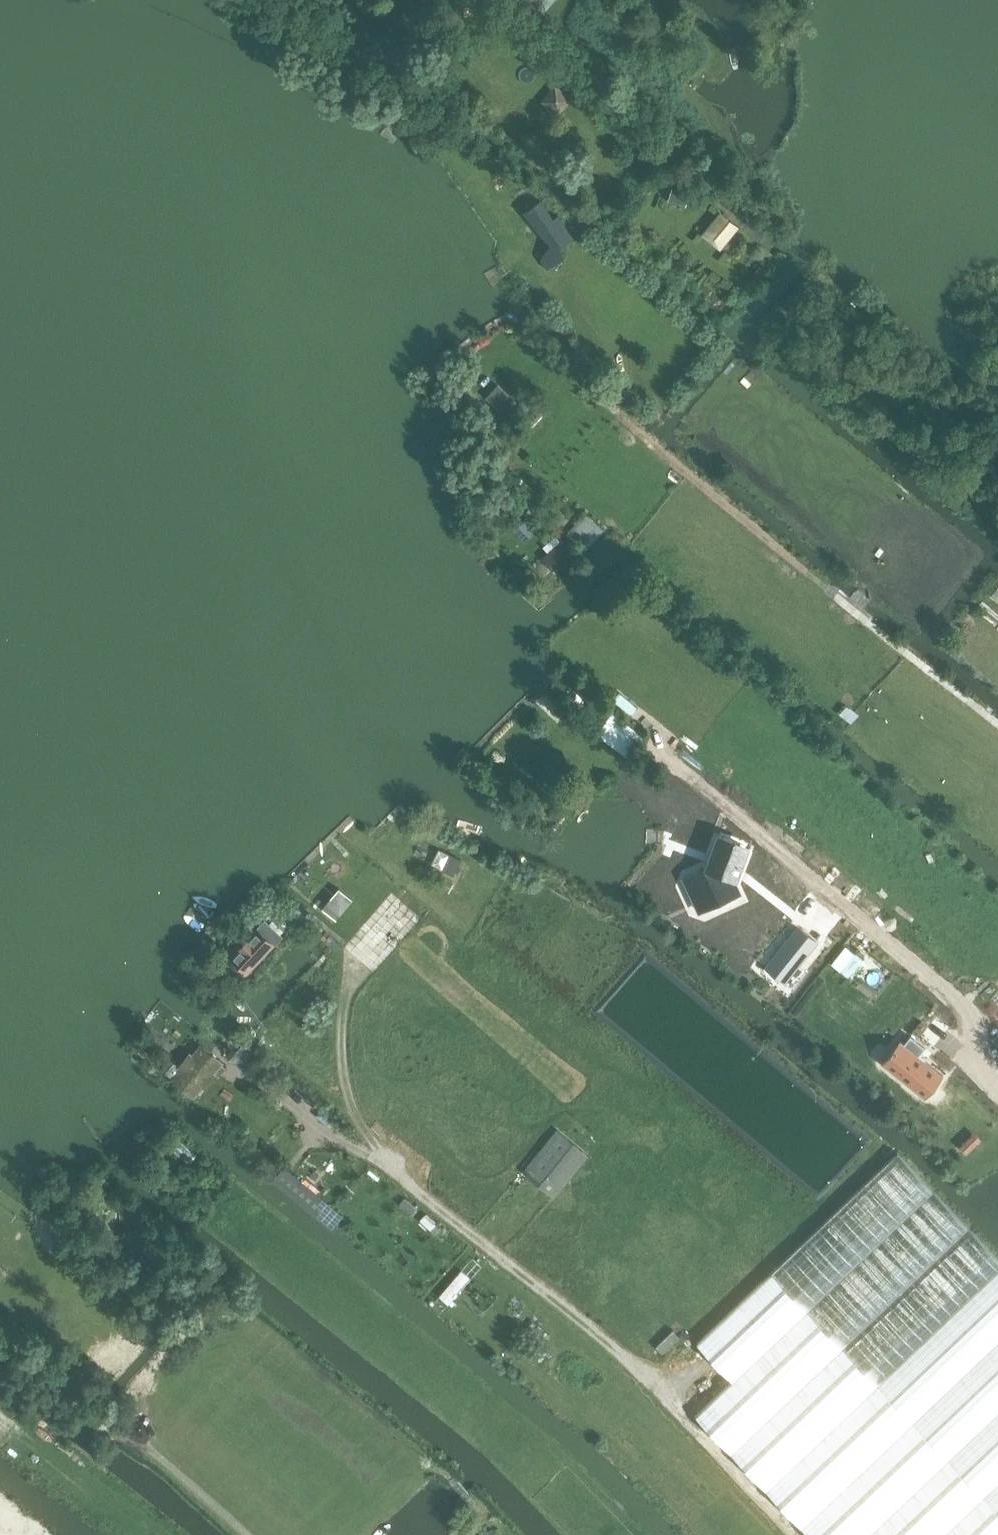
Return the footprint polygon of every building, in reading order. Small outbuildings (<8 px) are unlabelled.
[(555,0),(527,0),(542,14),(555,0)] [(557,114),(571,96),(555,82),(540,100),(557,114)] [(510,172),(493,186),(540,226),(555,209),(510,172)] [(685,205),(689,191),(671,186),(667,199),(685,205)] [(722,248),(740,226),(720,210),(702,232),(722,248)] [(566,216),(553,231),(567,242),(579,227),(566,216)] [(498,382),(485,396),(503,413),(516,400),(498,382)] [(524,540),(534,531),(523,519),(513,528),(524,540)] [(548,576),(573,553),(558,537),(533,560),(548,576)] [(990,593),(997,599),(997,583),(990,593)] [(706,866),(684,876),(693,896),(700,893),(707,907),(739,892),(733,878),(735,877),(736,877),(747,848),(735,843),(737,840),(719,833),(706,866)] [(439,846),(433,862),(457,870),(463,854),(439,846)] [(336,919),(353,898),(338,887),(322,907),(336,919)] [(246,937),(215,972),(231,986),(262,952),(246,937)] [(786,941),(757,974),(772,987),(802,955),(786,941)] [(900,1039),(881,1062),(925,1097),(943,1073),(924,1058),(919,1054),(920,1052),(925,1046),(910,1034),(904,1042),(900,1039)] [(246,1061),(258,1045),(247,1037),(235,1053),(246,1061)] [(200,1044),(173,1078),(194,1095),(221,1061),(200,1044)] [(554,1195),(588,1153),(557,1128),(523,1170),(554,1195)] [(695,1414),(810,1534),(997,1534),(997,1256),(898,1150),(822,1222),(696,1342),(731,1379),(695,1414)] [(273,1177),(332,1227),(345,1212),(286,1162),(273,1177)] [(453,1300),(470,1272),(460,1266),(443,1294),(453,1300)]
